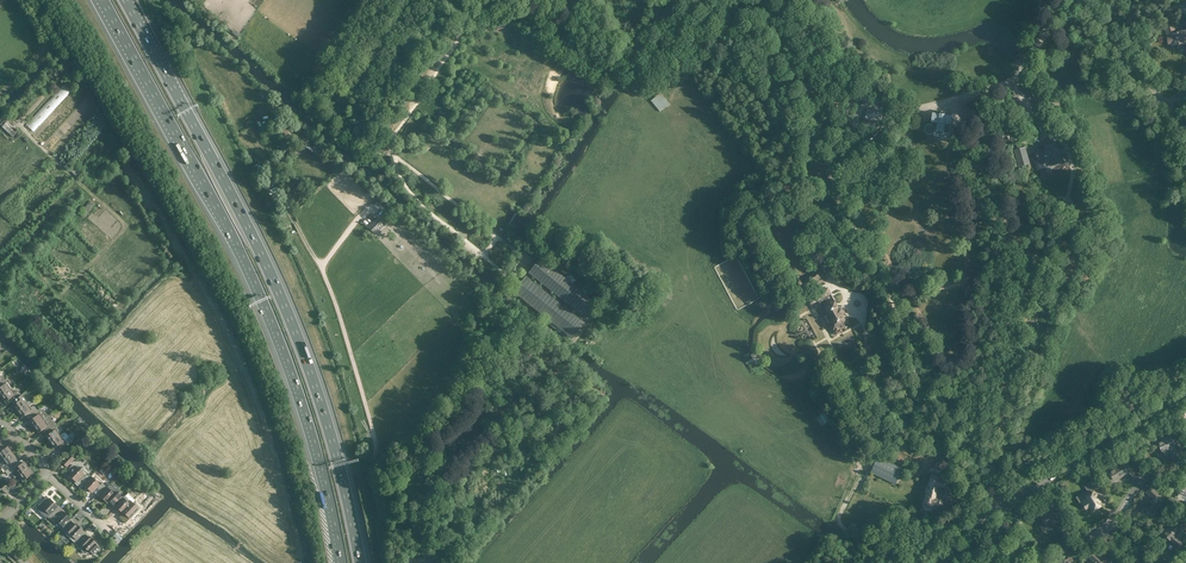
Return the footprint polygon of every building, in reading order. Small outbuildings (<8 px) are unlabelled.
[(1128,15),(1127,14),(1123,17),(1129,24),(1136,17),(1131,12),(1128,15)] [(1175,34),(1174,27),(1166,28),(1167,34),(1168,34),(1168,37),(1168,39),(1166,39),(1167,43),(1168,43),(1169,44),(1176,42),(1176,44),(1185,43),(1185,32),(1175,34)] [(556,35),(553,41),(564,49),(568,42),(556,35)] [(837,89),(852,103),(857,98),(843,83),(837,89)] [(24,128),(31,134),(71,91),(64,84),(24,128)] [(650,100),(659,111),(665,107),(670,104),(660,92),(650,100)] [(867,107),(865,120),(881,122),(883,109),(867,107)] [(298,119),(290,111),(288,113),(296,121),(298,119)] [(934,132),(934,130),(944,131),(943,133),(949,134),(950,133),(952,134),(953,127),(950,127),(952,116),(945,115),(945,112),(940,112),(940,114),(933,113),(931,125),(930,124),(928,124),(927,125),(925,125),(924,126),(924,128),(923,129),(923,131),(924,132),(925,133),(926,134),(927,135),(929,135),(930,135),(932,134),(933,133),(934,132)] [(13,137),(18,132),(7,122),(2,127),(13,137)] [(296,141),(303,147),(309,141),(302,134),(296,141)] [(1056,147),(1055,144),(1045,147),(1046,150),(1037,153),(1039,160),(1038,160),(1042,175),(1052,172),(1050,166),(1066,162),(1062,146),(1056,147)] [(1024,148),(1015,150),(1019,166),(1029,163),(1026,151),(1025,148),(1024,148)] [(83,205),(77,211),(83,216),(89,211),(83,205)] [(382,226),(376,219),(370,225),(377,232),(382,226)] [(584,317),(595,303),(540,259),(529,273),(584,317)] [(817,272),(805,278),(808,283),(814,280),(815,281),(821,278),(817,272)] [(791,276),(788,278),(794,288),(797,286),(791,276)] [(571,339),(583,323),(525,277),(513,292),(571,339)] [(828,288),(824,290),(808,299),(811,305),(818,301),(822,308),(825,314),(835,332),(848,325),(843,315),(844,315),(844,313),(842,309),(840,308),(839,309),(833,299),(830,300),(827,295),(831,294),(828,288)] [(0,383),(0,387),(0,388),(0,395),(1,396),(11,388),(7,383),(9,382),(6,378),(0,383)] [(14,392),(12,389),(11,388),(1,396),(4,400),(3,400),(6,405),(7,405),(11,402),(22,394),(21,395),(18,391),(16,391),(14,392)] [(17,411),(28,404),(31,401),(28,396),(28,394),(26,391),(22,394),(11,402),(12,402),(15,400),(17,403),(13,406),(17,411)] [(31,408),(28,404),(17,411),(22,417),(26,415),(28,418),(37,410),(35,407),(32,406),(31,408)] [(40,408),(38,410),(37,410),(28,418),(31,415),(33,418),(29,421),(34,427),(49,416),(40,408)] [(820,416),(824,422),(829,419),(826,413),(820,416)] [(44,433),(55,425),(56,424),(54,420),(52,420),(49,416),(34,427),(38,433),(42,430),(44,433)] [(50,442),(60,435),(56,430),(58,429),(55,425),(44,433),(47,431),(49,434),(46,437),(50,442)] [(60,435),(50,442),(55,448),(58,446),(61,449),(68,443),(65,440),(66,439),(67,438),(68,437),(67,435),(66,434),(65,433),(64,433),(62,434),(61,435),(60,435)] [(1162,452),(1167,449),(1174,461),(1180,457),(1175,447),(1177,446),(1171,435),(1162,439),(1163,441),(1157,444),(1162,452)] [(12,453),(8,447),(4,449),(2,446),(0,448),(0,462),(12,453)] [(15,464),(13,461),(17,458),(12,453),(0,462),(0,467),(3,467),(5,471),(15,464)] [(62,463),(67,467),(75,459),(70,455),(62,463)] [(878,456),(871,472),(896,484),(903,468),(878,456)] [(1137,477),(1131,471),(1125,461),(1121,464),(1122,464),(1111,471),(1116,480),(1126,474),(1140,487),(1146,481),(1139,474),(1137,477)] [(15,478),(18,476),(29,468),(24,462),(20,465),(18,462),(15,464),(5,471),(8,475),(9,475),(11,473),(15,478)] [(75,467),(73,465),(67,471),(69,474),(69,475),(76,481),(75,482),(81,488),(84,485),(92,477),(87,472),(88,471),(83,466),(80,470),(76,466),(75,467)] [(29,468),(18,476),(23,482),(33,474),(29,468)] [(950,481),(939,479),(940,477),(935,476),(936,474),(932,473),(931,474),(928,485),(930,485),(928,494),(926,494),(924,504),(932,507),(932,505),(943,508),(944,504),(950,502),(954,488),(949,483),(950,481)] [(84,485),(92,493),(97,488),(99,490),(95,494),(98,497),(100,496),(99,495),(107,487),(102,483),(100,485),(92,477),(84,485)] [(1089,483),(1085,486),(1088,492),(1093,489),(1099,485),(1095,479),(1089,482),(1089,483)] [(115,506),(123,498),(118,493),(110,485),(108,488),(107,487),(99,495),(100,496),(107,503),(108,502),(114,508),(115,506)] [(4,486),(1,489),(7,494),(10,491),(4,486)] [(1153,499),(1146,507),(1153,514),(1163,503),(1156,497),(1159,493),(1151,486),(1146,492),(1153,499)] [(1177,492),(1173,490),(1168,496),(1171,499),(1175,496),(1176,497),(1177,492)] [(1087,498),(1081,501),(1086,509),(1090,507),(1092,511),(1100,506),(1098,502),(1097,501),(1099,500),(1094,491),(1087,496),(1086,496),(1087,498)] [(115,506),(123,514),(124,513),(126,515),(124,518),(128,521),(140,508),(137,504),(135,506),(131,502),(125,496),(123,498),(115,506)] [(49,515),(57,506),(50,499),(49,500),(46,497),(37,507),(42,511),(44,509),(50,514),(49,515)] [(64,511),(58,505),(57,506),(50,514),(49,515),(48,517),(55,524),(57,521),(63,527),(70,520),(71,519),(64,512),(64,511)] [(1047,527),(1060,521),(1053,508),(1039,515),(1046,527),(1047,527)] [(1175,515),(1180,520),(1185,514),(1181,509),(1175,515)] [(70,520),(63,527),(61,529),(74,542),(76,540),(83,532),(84,533),(84,532),(77,525),(78,523),(72,518),(71,519),(70,520)] [(1174,521),(1163,533),(1176,546),(1181,541),(1176,536),(1182,530),(1174,521)] [(85,531),(84,532),(84,533),(83,532),(76,540),(74,542),(79,547),(80,546),(81,547),(81,548),(81,550),(82,552),(84,554),(86,554),(88,554),(89,554),(91,552),(94,555),(100,548),(97,545),(98,545),(90,537),(90,536),(85,531)] [(1070,554),(1076,549),(1074,546),(1071,547),(1070,545),(1065,549),(1067,551),(1065,553),(1066,555),(1069,553),(1070,554)] [(1090,562),(1105,562),(1107,561),(1108,562),(1110,562),(1112,561),(1103,553),(1100,557),(1099,559),(1093,553),(1089,558),(1092,561),(1090,562)]
